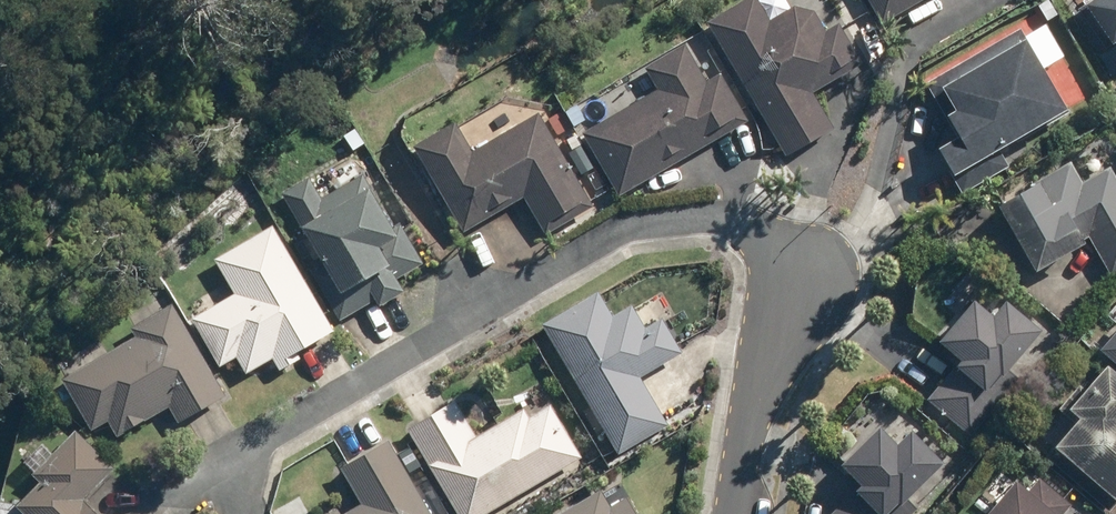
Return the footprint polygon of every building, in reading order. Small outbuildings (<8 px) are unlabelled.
[(711,24),(786,157),(833,131),(812,92),(865,62),(830,0),(804,0),(794,6),(791,0),(768,0),(761,4),(758,0),(746,0),(711,24)] [(884,23),(923,0),(870,0),(884,23)] [(1080,3),(1107,42),(1115,36),(1115,0),(1084,0),(1080,3)] [(938,148),(955,177),(1070,110),(1046,68),(1066,56),(1048,24),(1027,37),(1021,26),(926,82),(958,137),(938,148)] [(582,134),(620,198),(750,121),(721,73),(710,80),(687,42),(646,67),(658,88),(582,134)] [(503,107),(463,130),(458,121),(416,145),(466,232),(522,200),(545,240),(596,210),(540,112),(514,127),(503,107)] [(1004,203),(1000,206),(1038,272),(1061,259),(1067,269),(1090,256),(1082,241),(1089,237),(1110,275),(1115,271),(1115,173),(1113,168),(1084,184),(1072,162),(1034,185),(1029,177),(999,195),(1004,203)] [(311,178),(285,192),(341,296),(368,281),(381,305),(405,292),(398,279),(423,266),(400,224),(393,228),(363,173),(321,196),(311,178)] [(335,332),(275,224),(215,258),(235,294),(218,304),(211,291),(186,305),(220,366),(237,357),(246,374),(275,358),(282,371),(301,360),(298,353),(335,332)] [(601,293),(544,325),(617,455),(667,427),(639,378),(684,353),(664,318),(647,328),(635,307),(615,318),(601,293)] [(970,439),(1019,380),(1008,370),(1042,330),(1007,301),(995,316),(975,300),(940,342),(962,360),(926,403),(970,439)] [(109,422),(117,437),(169,408),(178,423),(225,396),(173,304),(157,312),(152,303),(129,315),(140,336),(65,378),(94,430),(109,422)] [(1102,347),(1115,360),(1115,331),(1102,347)] [(1057,446),(1115,500),(1115,367),(1110,362),(1087,388),(1082,383),(1060,407),(1078,423),(1057,446)] [(457,513),(487,513),(583,459),(547,396),(479,436),(457,398),(407,427),(457,513)] [(886,402),(884,402),(882,403),(880,403),(878,404),(876,405),(873,406),(871,406),(869,408),(867,409),(865,410),(863,411),(862,412),(860,414),(858,415),(856,417),(855,418),(853,420),(851,422),(850,423),(849,425),(847,427),(846,429),(845,431),(843,433),(842,435),(841,437),(841,439),(840,441),(839,443),(838,446),(838,448),(837,450),(837,452),(836,455),(836,457),(836,459),(862,486),(832,513),(915,513),(922,508),(910,496),(944,463),(886,402)] [(86,499),(115,470),(79,432),(54,456),(41,444),(23,461),(42,481),(17,504),(27,513),(100,513),(86,499)] [(387,440),(342,467),(363,501),(341,513),(431,513),(387,440)] [(1019,481),(991,513),(1065,513),(1073,505),(1041,478),(1030,491),(1019,481)] [(629,496),(612,506),(602,489),(560,513),(640,513),(629,496)]
